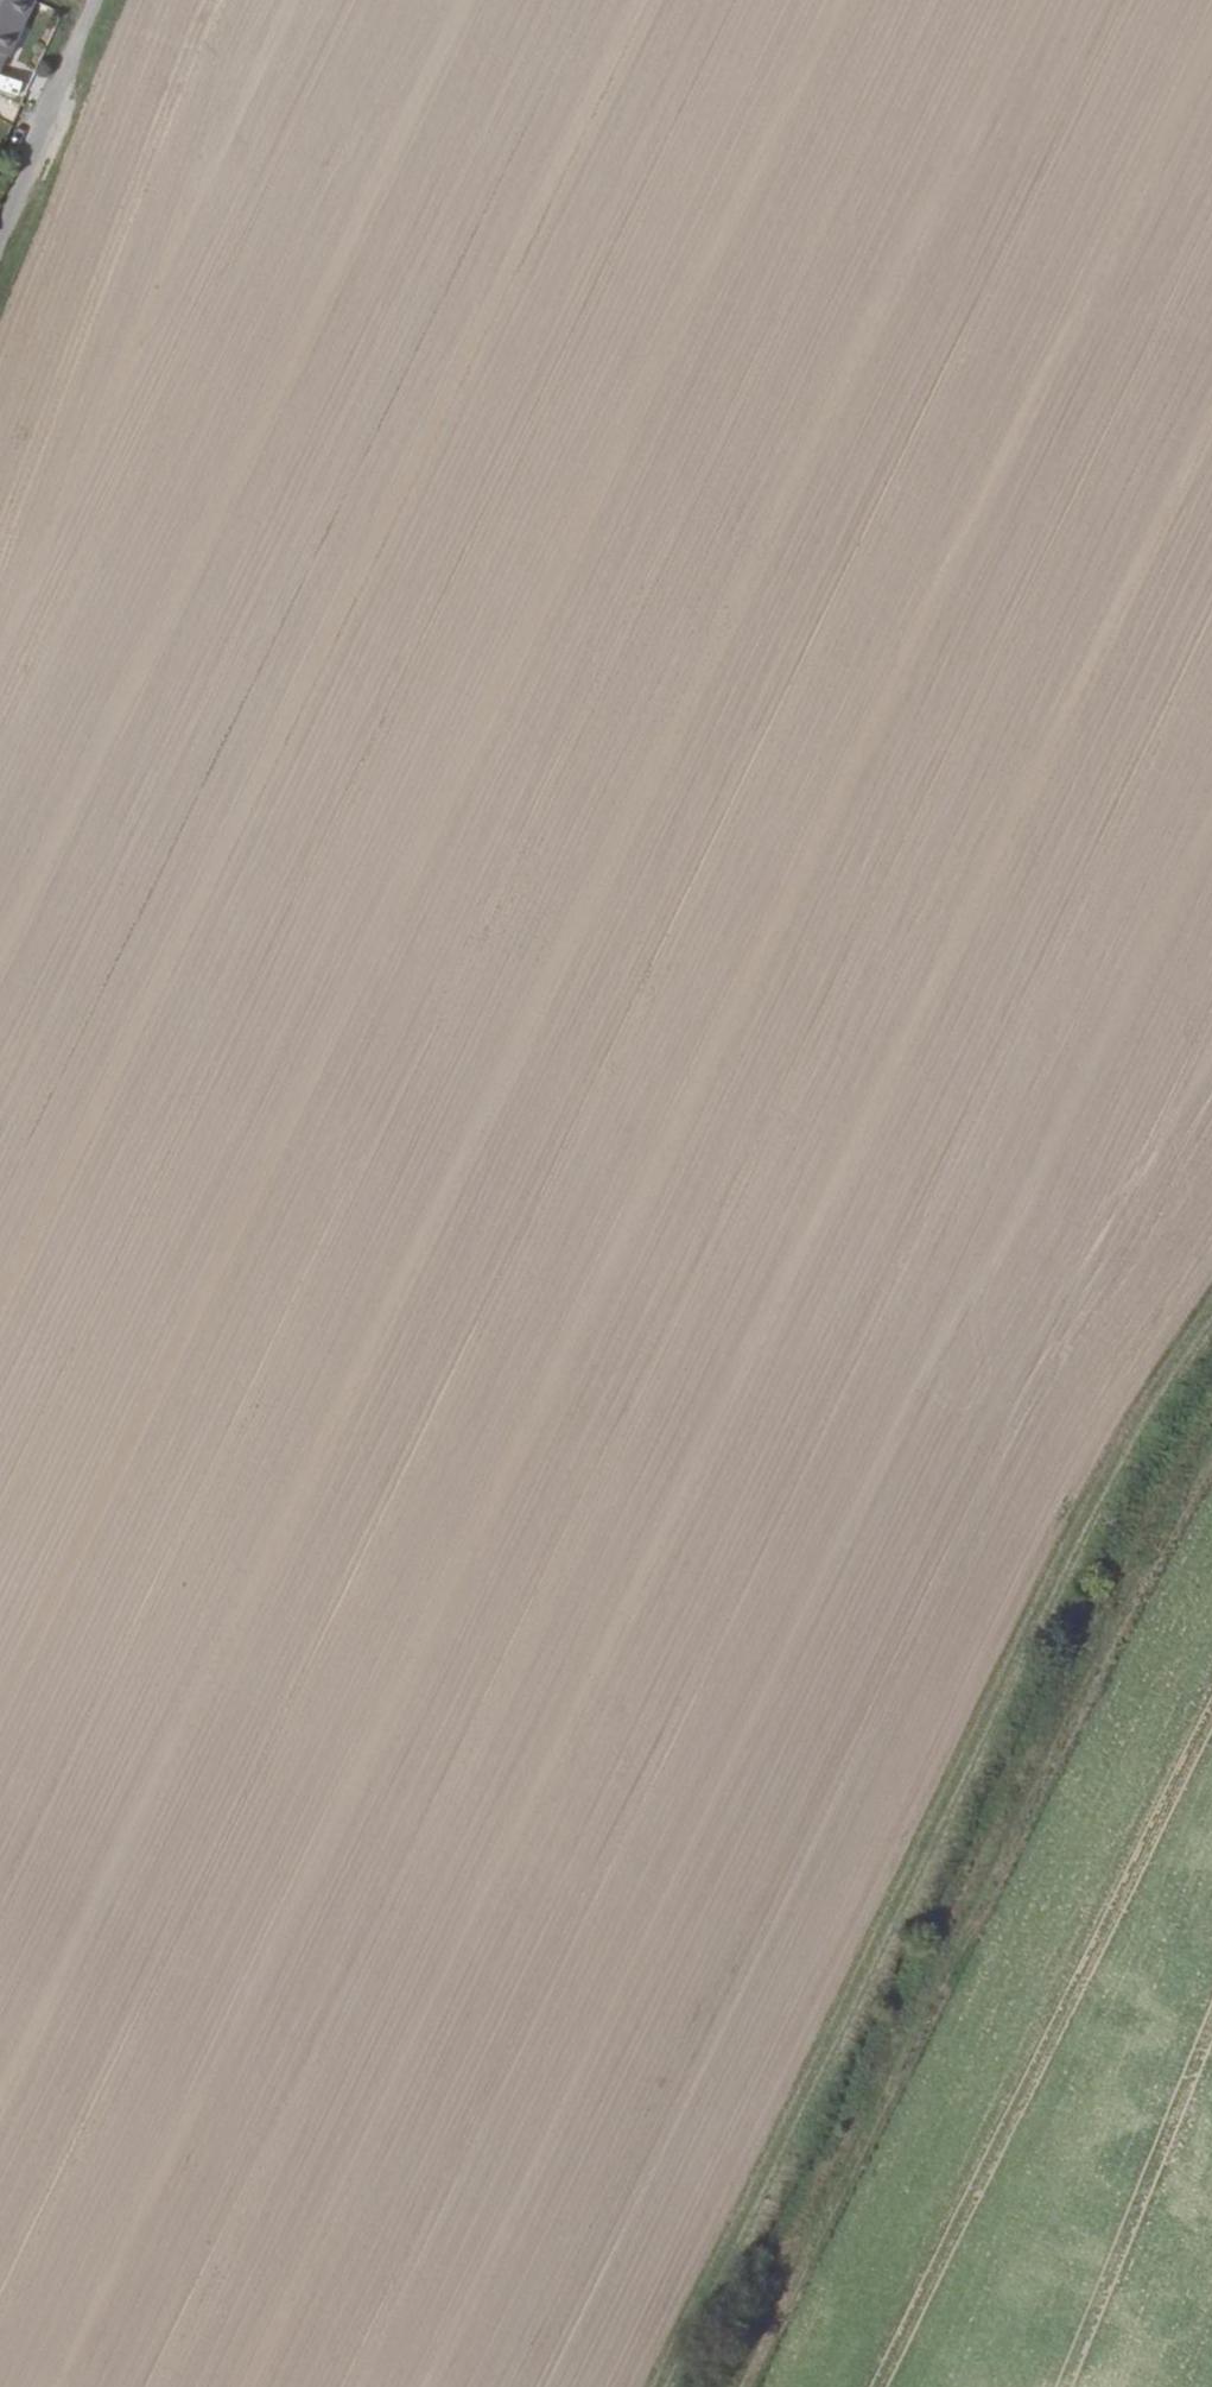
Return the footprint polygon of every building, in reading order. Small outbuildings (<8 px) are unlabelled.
[(32,0),(0,0),(0,71),(7,59),(10,60),(39,4),(32,0)]
